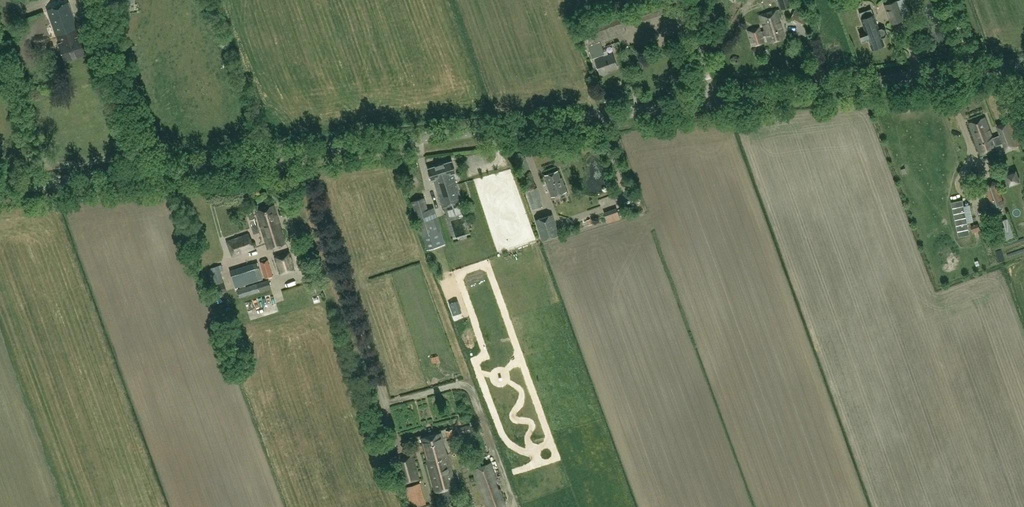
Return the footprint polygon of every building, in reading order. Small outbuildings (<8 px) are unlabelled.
[(86,2),(94,25),(105,21),(98,0),(91,0),(86,2)] [(607,16),(580,26),(587,45),(625,31),(622,22),(663,7),(660,0),(645,0),(607,14),(607,16)] [(778,9),(791,6),(790,0),(776,0),(778,9)] [(895,0),(883,5),(890,23),(902,19),(895,0)] [(78,32),(67,2),(47,9),(66,61),(86,54),(78,33),(78,32)] [(877,27),(872,14),(871,14),(869,8),(858,13),(860,18),(865,32),(858,34),(861,42),(868,39),(872,49),(884,44),(881,38),(885,37),(886,34),(884,28),(881,27),(878,28),(877,27)] [(760,15),(765,31),(760,32),(759,26),(747,30),(752,46),(764,42),(762,37),(766,35),(768,43),(784,38),(776,10),(760,15)] [(791,18),(800,23),(804,15),(795,10),(791,18)] [(587,46),(591,58),(604,53),(600,41),(587,46)] [(631,46),(619,41),(615,50),(627,56),(631,46)] [(611,53),(594,59),(599,73),(600,73),(601,74),(607,72),(606,71),(616,67),(611,53)] [(992,138),(989,130),(985,117),(969,123),(981,155),(997,149),(995,146),(1003,143),(1005,150),(1021,144),(1013,122),(1008,124),(1007,122),(996,126),(999,135),(992,138)] [(451,161),(427,168),(431,180),(433,180),(442,207),(462,201),(452,172),(455,172),(451,161)] [(479,168),(473,170),(474,175),(492,171),(489,161),(477,164),(479,168)] [(544,175),(547,183),(546,183),(550,197),(566,192),(561,178),(560,178),(557,171),(544,175)] [(1009,173),(1011,183),(1020,181),(1019,172),(1009,173)] [(985,187),(992,207),(996,210),(1002,207),(1004,204),(997,184),(993,181),(986,183),(985,187)] [(537,187),(525,191),(531,210),(543,206),(537,187)] [(242,196),(247,207),(254,203),(248,192),(242,196)] [(424,198),(411,202),(422,236),(435,232),(424,198)] [(256,211),(268,249),(285,243),(273,205),(256,211)] [(450,206),(450,221),(464,220),(463,205),(450,206)] [(618,205),(606,211),(610,222),(623,216),(618,205)] [(536,219),(542,239),(558,234),(552,214),(536,219)] [(1014,236),(1008,217),(996,221),(1003,240),(1014,236)] [(457,238),(469,238),(468,221),(456,221),(457,238)] [(973,233),(980,230),(978,223),(971,225),(973,233)] [(232,257),(254,249),(249,234),(227,241),(232,257)] [(295,270),(290,251),(273,256),(279,274),(295,270)] [(297,271),(305,270),(304,262),(301,262),(299,251),(294,252),(297,271)] [(273,276),(267,260),(259,262),(264,278),(273,276)] [(245,285),(258,281),(253,263),(229,271),(235,288),(239,287),(240,289),(236,290),(239,298),(270,288),(267,280),(245,287),(245,285)] [(208,269),(210,279),(209,279),(213,294),(226,291),(224,282),(222,281),(220,276),(222,275),(220,271),(223,271),(221,265),(208,269)] [(277,299),(258,300),(258,315),(278,314),(277,299)] [(450,303),(455,314),(461,312),(457,300),(450,303)] [(459,435),(471,432),(470,426),(458,429),(459,435)] [(455,496),(452,487),(455,486),(446,454),(440,432),(421,438),(427,460),(426,460),(435,492),(439,491),(441,500),(446,498),(455,496)] [(420,480),(412,455),(393,460),(400,485),(420,480)] [(506,505),(490,463),(472,470),(486,506),(500,506),(506,505)] [(420,482),(403,488),(408,506),(411,506),(426,503),(420,482)]
